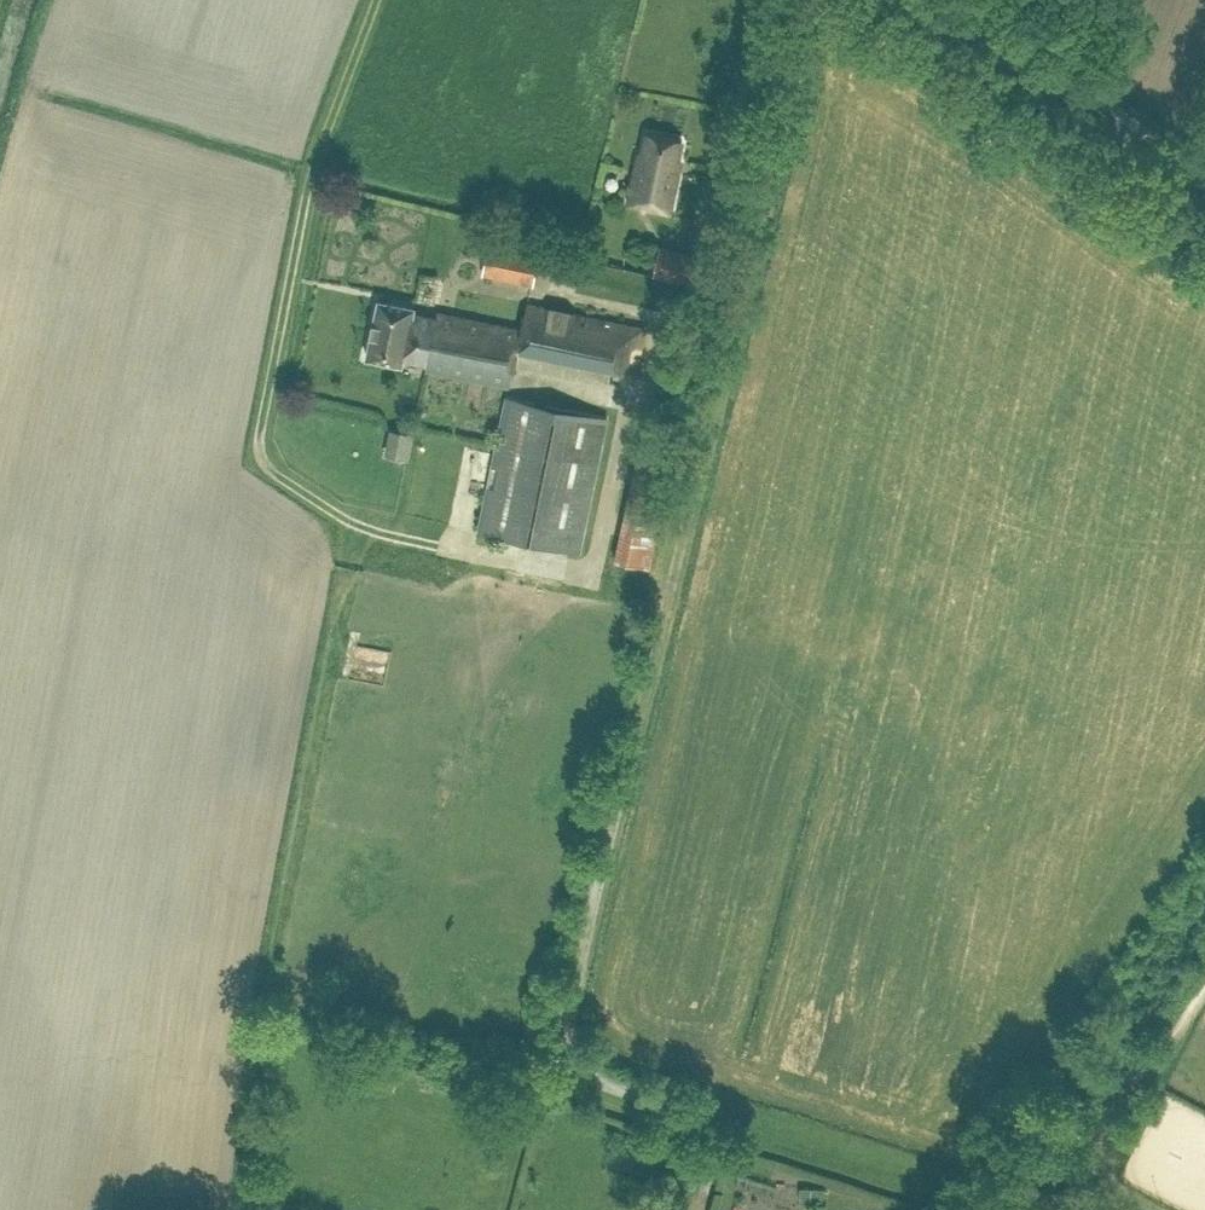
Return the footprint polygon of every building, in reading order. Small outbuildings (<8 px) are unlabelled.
[(675,168),(682,138),(646,130),(641,153),(638,152),(627,201),(669,210),(678,169),(675,168)] [(531,284),(538,248),(489,237),(481,272),(531,284)] [(679,248),(659,244),(653,273),(674,277),(679,248)] [(414,303),(378,296),(367,355),(403,362),(404,357),(427,362),(426,368),(510,385),(517,348),(635,372),(645,327),(529,303),(524,326),(438,308),(436,315),(412,310),(414,303)] [(607,415),(507,394),(479,530),(579,550),(607,415)] [(409,456),(414,430),(389,425),(384,452),(409,456)] [(620,539),(615,560),(649,567),(653,545),(620,539)]
